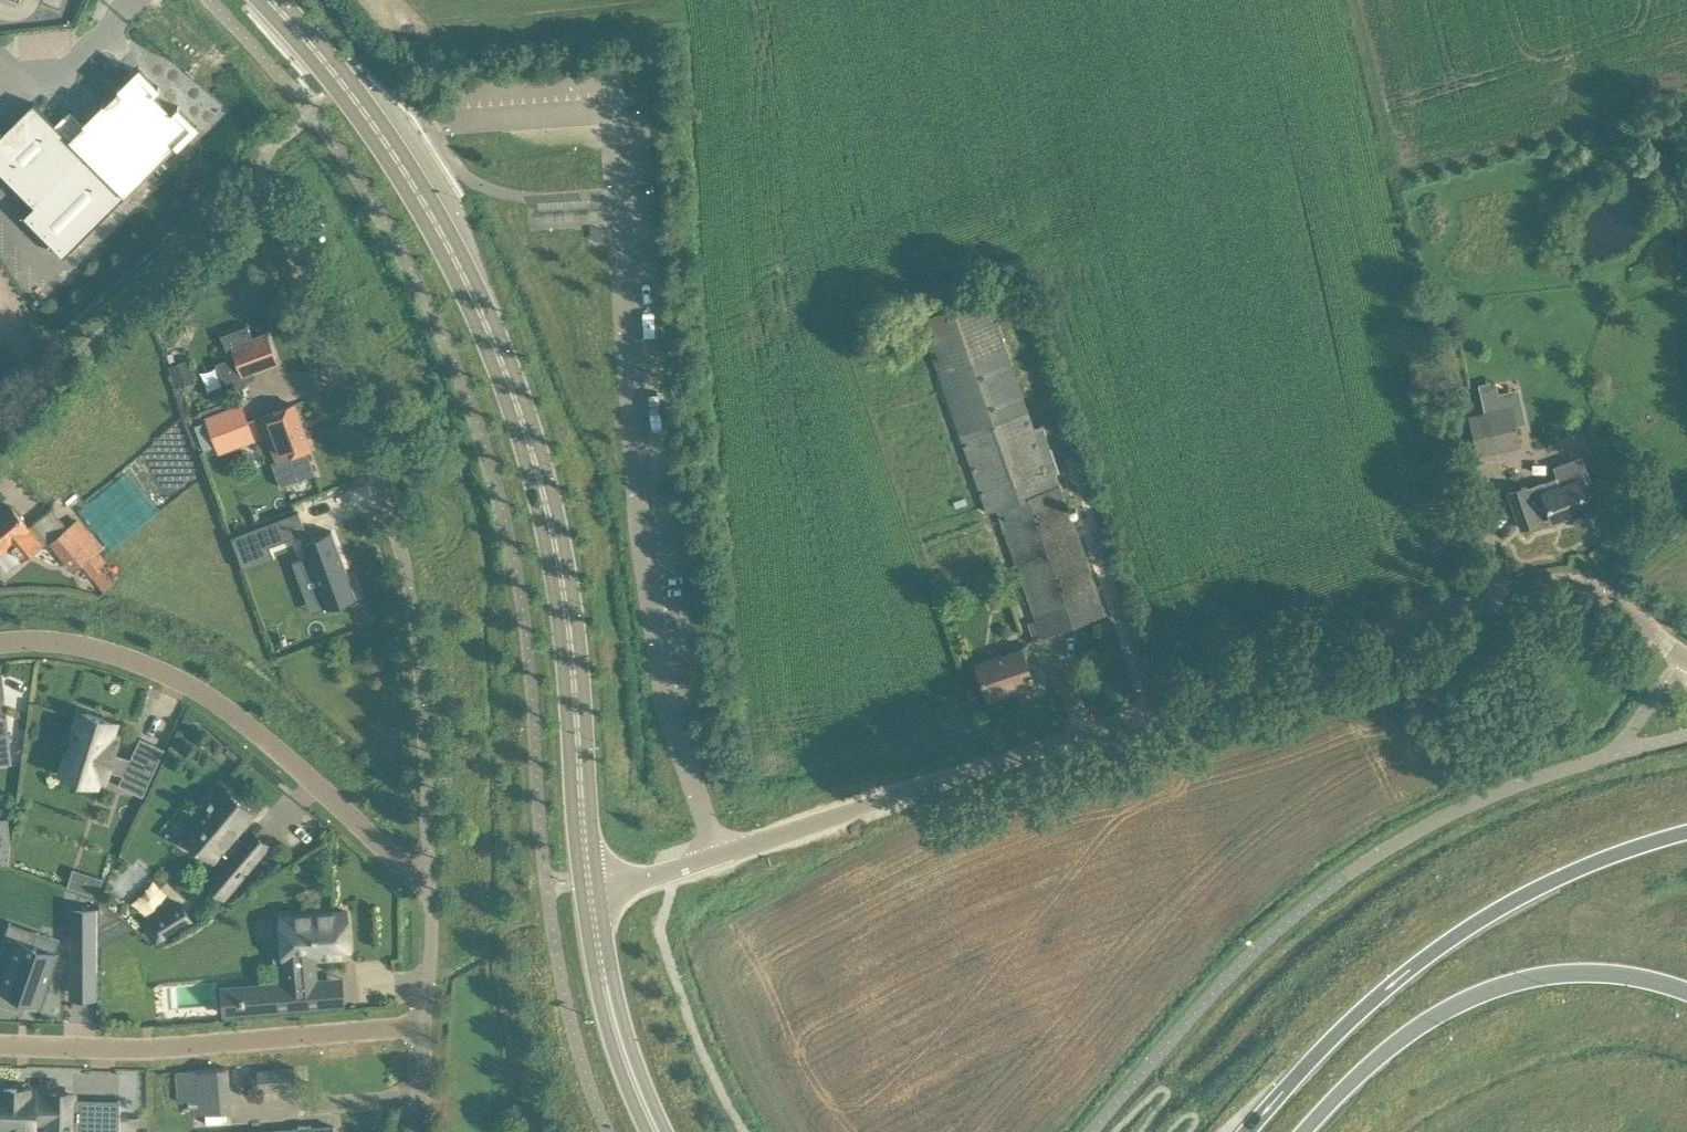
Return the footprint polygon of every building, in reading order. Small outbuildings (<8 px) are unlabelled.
[(0,136),(0,170),(35,205),(25,215),(65,255),(126,194),(177,145),(178,146),(199,125),(179,105),(173,111),(154,92),(160,86),(140,65),(119,86),(120,88),(105,103),(104,101),(102,103),(104,104),(84,124),(71,110),(57,124),(34,102),(0,136)] [(1033,426),(1007,351),(989,295),(923,318),(943,373),(974,469),(987,510),(997,506),(1027,591),(1034,612),(1036,620),(1029,623),(1034,638),(1043,635),(1043,637),(1106,614),(1097,590),(1090,569),(1056,471),(1059,471),(1042,423),(1033,426)] [(231,358),(236,356),(243,375),(256,370),(279,362),(268,333),(253,338),(248,324),(222,334),(231,358)] [(169,365),(174,381),(194,374),(188,358),(169,365)] [(278,459),(288,455),(298,480),(316,473),(306,448),(311,447),(294,403),(274,411),(261,415),(278,459)] [(207,417),(208,421),(198,424),(207,449),(217,444),(220,451),(254,438),(242,404),(207,417)] [(1513,405),(1474,413),(1483,455),(1522,447),(1513,405)] [(1522,488),(1509,492),(1519,520),(1521,527),(1539,521),(1538,520),(1551,515),(1553,520),(1588,507),(1581,486),(1580,484),(1591,480),(1582,456),(1553,466),(1557,476),(1541,482),(1522,488)] [(0,550),(0,551),(0,562),(8,571),(26,555),(41,543),(28,527),(29,527),(12,505),(0,515),(0,550)] [(299,511),(233,535),(240,555),(271,545),(307,532),(299,511)] [(99,550),(101,548),(77,520),(69,528),(68,527),(50,543),(76,570),(83,564),(90,573),(100,566),(107,561),(103,556),(99,550)] [(332,530),(302,541),(307,554),(327,607),(327,609),(357,597),(332,530)] [(113,582),(100,566),(90,573),(103,590),(113,582)] [(1023,649),(977,664),(987,694),(1015,685),(1017,690),(1035,684),(1033,677),(1034,677),(1032,671),(1031,672),(1028,663),(1023,649)] [(131,758),(115,753),(119,741),(110,738),(116,721),(82,710),(67,759),(90,766),(88,773),(107,778),(110,770),(124,774),(119,784),(143,795),(155,769),(131,758)] [(13,762),(9,731),(0,732),(0,764),(13,762)] [(214,876),(230,890),(243,875),(246,871),(262,851),(247,838),(244,841),(236,835),(255,812),(223,785),(212,798),(211,798),(208,802),(196,817),(205,825),(202,828),(205,831),(195,843),(215,859),(216,858),(224,864),(214,876)] [(15,862),(10,815),(0,816),(0,863),(15,862)] [(76,866),(70,884),(100,894),(106,876),(76,866)] [(157,940),(191,919),(180,902),(147,923),(157,940)] [(100,910),(73,910),(73,970),(100,970),(100,910)] [(334,947),(350,946),(347,910),(292,915),(294,940),(274,942),(275,959),(284,959),(286,982),(243,985),(243,996),(241,996),(241,1001),(244,1001),(245,1012),(322,1005),(320,979),(317,979),(315,957),(334,956),(334,947)] [(13,961),(3,988),(39,1000),(60,939),(37,931),(33,943),(30,942),(29,945),(20,942),(13,961)] [(294,1066),(257,1070),(259,1091),(296,1088),(294,1066)] [(197,1069),(198,1083),(230,1081),(229,1067),(197,1069)] [(14,1129),(34,1130),(34,1121),(49,1121),(49,1131),(148,1131),(148,1113),(121,1112),(121,1100),(119,1100),(118,1126),(79,1125),(80,1118),(73,1118),(73,1099),(73,1094),(50,1094),(50,1097),(35,1097),(35,1090),(28,1090),(28,1089),(0,1088),(0,1131),(14,1131),(14,1129)] [(335,1126),(314,1127),(313,1124),(301,1124),(301,1128),(238,1131),(335,1131),(335,1126)]
